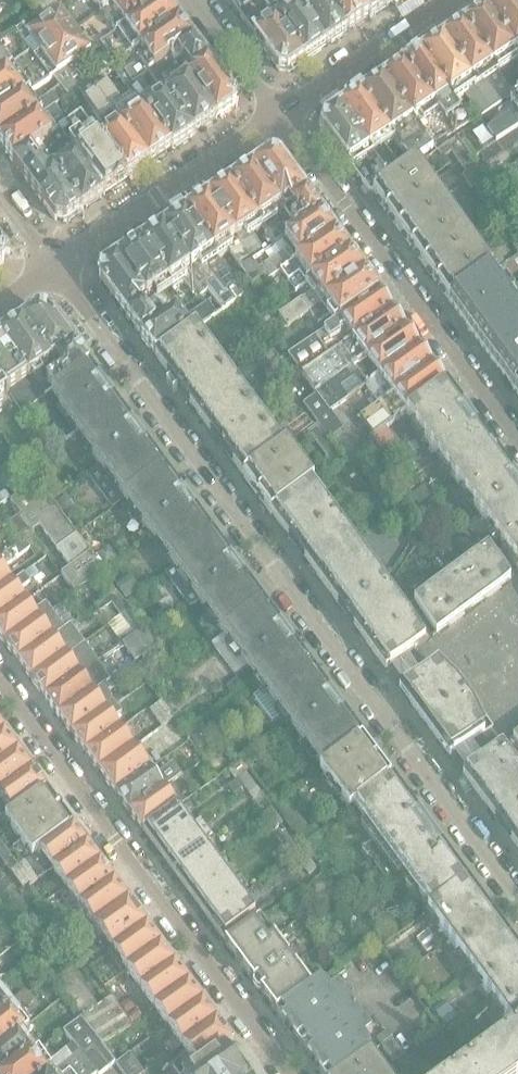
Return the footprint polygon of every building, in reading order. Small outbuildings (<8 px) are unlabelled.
[(28,2),(43,23),(58,13),(52,3),(56,0),(30,0),(28,2)] [(164,2),(162,0),(78,0),(61,12),(60,11),(58,13),(43,23),(77,62),(118,35),(164,2)] [(260,0),(227,0),(279,71),(289,73),(305,61),(260,0)] [(327,47),(292,0),(260,0),(305,61),(327,47)] [(326,0),(292,0),(327,47),(349,32),(326,0)] [(358,0),(326,0),(349,32),(371,17),(358,0)] [(392,3),(390,0),(358,0),(371,17),(392,3)] [(131,55),(178,22),(164,2),(118,35),(131,55)] [(511,4),(502,2),(485,14),(517,59),(517,13),(511,4)] [(485,14),(464,28),(508,89),(513,96),(517,92),(517,59),(485,14)] [(170,57),(193,41),(178,22),(131,55),(118,64),(125,73),(118,78),(126,88),(148,74),(170,57)] [(77,62),(43,23),(27,34),(23,28),(0,45),(0,115),(29,95),(53,78),(77,62)] [(508,89),(464,28),(444,41),(493,109),(503,102),(498,95),(508,89)] [(210,64),(193,42),(193,41),(170,57),(187,81),(210,64)] [(493,109),(444,41),(423,55),(457,101),(465,96),(481,118),(493,109)] [(457,101),(423,55),(407,66),(455,135),(471,124),(454,103),(457,101)] [(216,121),(187,81),(170,57),(148,74),(165,96),(193,136),(216,121)] [(117,123),(90,82),(77,62),(53,78),(60,87),(69,98),(76,92),(88,108),(79,115),(80,115),(89,128),(125,182),(147,167),(120,127),(110,134),(108,130),(117,123)] [(235,99),(210,64),(187,81),(216,121),(234,109),(235,99)] [(455,135),(407,66),(383,82),(432,151),(455,135)] [(171,151),(140,106),(136,100),(121,111),(116,104),(119,102),(100,75),(90,82),(117,123),(120,127),(147,167),(171,151)] [(432,151),(383,82),(362,96),(396,143),(411,165),(432,151)] [(55,106),(63,115),(50,125),(56,134),(61,130),(80,115),(79,115),(88,108),(76,92),(69,98),(60,87),(48,96),(46,94),(35,102),(29,95),(0,115),(0,145),(0,146),(55,106)] [(193,136),(165,96),(158,101),(154,95),(140,106),(171,151),(193,136)] [(396,143),(362,96),(340,111),(390,182),(403,173),(385,150),(396,143)] [(510,102),(457,139),(464,150),(468,155),(472,161),(473,161),(497,144),(517,129),(517,96),(510,102)] [(33,153),(57,134),(56,134),(50,125),(63,115),(55,106),(0,146),(15,166),(33,153)] [(390,182),(340,111),(324,121),(323,131),(371,195),(373,194),(390,182)] [(125,182),(89,128),(80,115),(61,130),(106,194),(125,182)] [(517,144),(517,129),(497,144),(504,154),(517,144)] [(106,194),(61,130),(56,134),(57,134),(74,156),(57,169),(85,209),(106,194)] [(457,139),(446,146),(451,152),(454,157),(464,150),(457,139)] [(446,146),(438,152),(443,158),(451,152),(446,146)] [(464,150),(454,157),(458,162),(468,155),(464,150)] [(85,209),(57,169),(54,171),(53,170),(48,173),(33,153),(15,166),(55,220),(65,222),(85,209)] [(468,155),(458,162),(462,168),(472,161),(468,155)] [(320,214),(280,159),(270,158),(253,169),(298,230),(320,214)] [(472,161),(462,168),(466,174),(476,166),(473,161),(472,161)] [(441,198),(430,183),(416,164),(403,173),(390,182),(373,194),(398,230),(441,198)] [(466,174),(462,176),(466,181),(467,183),(481,173),(480,171),(476,166),(466,174)] [(298,230),(253,169),(230,184),(259,223),(274,246),(281,242),(298,230)] [(481,173),(467,183),(471,189),(475,186),(485,179),(481,173)] [(485,179),(475,186),(479,192),(489,185),(488,183),(485,179)] [(263,254),(248,231),(259,223),(230,184),(208,199),(253,261),(263,254)] [(489,185),(479,192),(483,197),(483,198),(493,190),(489,185)] [(493,190),(483,198),(487,203),(497,196),(493,190)] [(517,195),(506,204),(517,219),(517,195)] [(497,196),(487,203),(491,209),(501,202),(497,196)] [(423,265),(467,233),(441,198),(398,230),(423,265)] [(259,269),(253,261),(208,199),(190,211),(185,215),(244,296),(267,281),(259,269)] [(488,212),(487,212),(492,218),(506,208),(501,202),(491,209),(488,212)] [(506,208),(492,218),(497,224),(500,222),(501,221),(510,215),(506,208)] [(280,273),(334,233),(320,214),(298,230),(281,242),(286,251),(259,269),(267,281),(280,273)] [(244,296),(185,215),(163,230),(208,291),(222,311),(244,296)] [(501,221),(500,222),(505,227),(515,220),(510,215),(501,221)] [(505,227),(507,230),(509,233),(517,226),(517,225),(516,223),(515,220),(505,227)] [(509,233),(513,239),(517,235),(517,226),(509,233)] [(208,291),(163,230),(141,244),(168,284),(173,291),(184,284),(196,300),(204,295),(208,291)] [(309,281),(349,254),(334,233),(280,273),(288,284),(302,273),(309,281)] [(494,270),(483,255),(467,233),(423,265),(451,303),(490,274),(494,270)] [(168,284),(141,244),(119,259),(148,303),(157,313),(163,321),(176,312),(159,290),(168,284)] [(308,311),(364,274),(349,254),(309,281),(316,290),(278,315),(287,328),(310,313),(308,311)] [(148,303),(119,259),(101,271),(99,281),(122,312),(138,301),(143,308),(148,303)] [(335,323),(378,294),(364,274),(308,311),(310,313),(318,324),(329,315),(335,323)] [(510,290),(505,284),(500,287),(490,274),(451,303),(482,346),(517,319),(517,312),(512,304),(517,301),(517,303),(517,284),(510,290)] [(352,340),(392,313),(378,294),(335,323),(324,331),(287,356),(301,375),(352,340)] [(163,321),(157,313),(148,303),(143,308),(138,301),(122,312),(140,336),(163,321)] [(191,333),(176,312),(163,321),(140,336),(155,356),(191,333)] [(64,335),(50,316),(38,313),(38,314),(21,325),(41,351),(64,335)] [(316,395),(405,331),(392,313),(352,340),(301,375),(316,395)] [(482,346),(514,390),(517,387),(517,319),(482,346)] [(41,351),(21,325),(0,339),(0,340),(30,378),(39,372),(46,383),(58,374),(54,369),(41,351)] [(199,371),(218,358),(196,329),(191,333),(155,356),(181,392),(202,376),(199,371)] [(364,388),(418,348),(405,331),(316,395),(329,414),(331,412),(364,388)] [(64,335),(41,351),(54,369),(77,353),(64,335)] [(0,340),(0,385),(7,395),(19,386),(34,407),(45,399),(30,378),(0,340)] [(382,401),(432,367),(418,348),(364,388),(372,398),(377,405),(382,401)] [(54,393),(88,368),(77,353),(54,369),(58,374),(46,383),(54,393)] [(210,432),(250,403),(229,375),(235,370),(224,354),(218,358),(199,371),(202,376),(181,392),(210,432)] [(374,438),(406,415),(446,386),(432,367),(382,401),(377,405),(359,418),(374,438)] [(75,431),(114,403),(101,386),(89,369),(41,405),(65,439),(75,431)] [(7,395),(0,385),(0,433),(1,434),(14,452),(32,440),(17,420),(22,416),(7,395)] [(446,386),(406,415),(494,534),(500,542),(517,567),(517,485),(446,386)] [(344,430),(331,412),(329,414),(316,395),(303,404),(318,425),(328,441),(344,430)] [(283,449),(261,419),(268,415),(256,398),(250,403),(210,432),(244,477),(283,449)] [(163,471),(132,429),(114,403),(75,431),(125,499),(163,471)] [(302,436),(314,427),(306,416),(286,429),(295,441),(302,436)] [(344,463),(328,441),(318,425),(314,427),(302,436),(306,442),(312,438),(332,463),(325,469),(329,473),(344,463)] [(314,484),(302,468),(286,446),(283,449),(244,477),(258,497),(272,515),(311,486),(314,484)] [(175,568),(214,539),(163,471),(125,499),(150,533),(175,568)] [(20,514),(47,495),(37,481),(10,500),(20,514)] [(384,584),(311,486),(272,515),(285,532),(386,670),(425,641),(403,611),(384,584)] [(8,498),(4,492),(0,495),(0,504),(8,498)] [(76,509),(64,494),(55,501),(66,516),(76,509)] [(77,536),(59,511),(47,495),(20,514),(19,515),(31,532),(38,526),(70,569),(62,575),(76,594),(92,581),(103,573),(94,560),(95,559),(77,536)] [(7,533),(17,546),(24,540),(32,534),(31,532),(19,515),(0,529),(0,538),(7,533)] [(35,557),(33,554),(42,546),(33,534),(32,534),(24,540),(17,546),(0,558),(0,590),(12,581),(9,577),(35,557)] [(262,605),(230,561),(214,539),(175,568),(224,634),(262,605)] [(117,558),(109,547),(97,555),(105,566),(117,558)] [(511,579),(489,550),(488,549),(470,562),(492,593),(511,579)] [(492,593),(470,562),(451,576),(473,606),(492,593)] [(14,586),(22,588),(40,574),(34,565),(12,581),(0,590),(0,620),(26,602),(33,596),(30,591),(22,597),(14,586)] [(127,574),(113,584),(125,601),(139,591),(127,574)] [(473,606),(451,576),(433,589),(455,619),(473,606)] [(455,619),(433,589),(414,603),(436,633),(455,619)] [(130,609),(121,598),(117,591),(95,606),(99,612),(112,604),(118,614),(120,616),(130,609)] [(52,611),(44,601),(32,610),(26,602),(0,620),(0,638),(4,643),(52,611)] [(301,658),(279,628),(262,605),(224,634),(211,644),(236,678),(226,685),(234,698),(257,680),(262,687),(301,658)] [(144,627),(130,609),(120,616),(108,625),(117,638),(121,644),(144,627)] [(17,662),(64,628),(52,611),(4,643),(17,662)] [(31,681),(85,643),(70,623),(64,628),(17,662),(31,681)] [(135,663),(158,646),(144,627),(121,644),(114,649),(102,658),(105,664),(113,658),(114,656),(124,670),(135,663)] [(45,699),(98,661),(85,643),(31,681),(45,699)] [(153,665),(147,657),(138,663),(144,672),(153,665)] [(282,714),(321,685),(301,658),(262,687),(264,690),(253,698),(272,723),(283,715),(282,714)] [(58,717),(106,683),(111,678),(98,661),(45,699),(58,717)] [(483,727),(471,703),(471,704),(456,684),(457,684),(438,666),(437,666),(434,662),(399,688),(450,757),(485,731),(482,728),(483,727)] [(89,724),(116,705),(124,699),(119,692),(113,697),(108,691),(110,689),(106,683),(58,717),(72,736),(89,724)] [(362,741),(344,717),(321,685),(282,714),(283,715),(323,770),(362,741)] [(89,751),(120,730),(110,717),(116,716),(122,712),(116,705),(89,724),(72,736),(85,754),(89,751)] [(216,739),(206,726),(191,738),(200,751),(216,739)] [(99,772),(133,748),(120,730),(89,751),(85,754),(99,772)] [(18,751),(5,733),(0,737),(0,764),(18,751)] [(392,781),(374,757),(362,741),(323,770),(320,773),(349,812),(371,795),(392,781)] [(502,746),(463,774),(517,850),(517,768),(502,746)] [(115,795),(150,770),(133,748),(99,772),(115,795)] [(30,768),(18,751),(0,764),(0,793),(30,768)] [(130,814),(176,780),(182,776),(173,763),(159,773),(164,780),(159,783),(150,770),(115,795),(130,814)] [(45,787),(30,768),(0,793),(0,797),(8,807),(2,808),(0,810),(0,815),(4,820),(5,819),(45,787)] [(265,799),(246,774),(238,780),(257,805),(265,799)] [(177,807),(187,800),(176,785),(179,783),(176,780),(130,814),(143,833),(177,807)] [(467,884),(392,781),(371,795),(372,797),(357,808),(381,841),(367,852),(393,888),(407,876),(431,909),(467,884)] [(15,833),(56,803),(45,787),(5,819),(15,833)] [(283,794),(278,787),(270,794),(275,801),(283,794)] [(309,830),(291,805),(296,801),(292,795),(275,807),(304,846),(306,844),(314,838),(320,834),(314,827),(309,830)] [(61,809),(56,803),(15,833),(20,840),(61,809)] [(156,850),(190,825),(177,807),(143,833),(156,850)] [(32,856),(71,823),(61,809),(20,840),(32,856)] [(283,823),(272,809),(264,815),(275,829),(283,823)] [(169,868),(214,838),(201,820),(192,827),(190,825),(156,850),(169,868)] [(53,869),(86,843),(71,823),(32,856),(18,866),(17,868),(30,886),(53,869)] [(183,887),(218,862),(216,860),(225,854),(214,838),(169,868),(183,887)] [(88,870),(99,861),(86,843),(53,869),(67,888),(88,870)] [(316,870),(298,844),(290,850),(303,867),(300,869),(306,877),(316,870)] [(0,852),(0,858),(2,860),(9,855),(5,848),(0,852)] [(9,855),(2,860),(11,872),(13,871),(17,868),(18,866),(9,855)] [(81,906),(114,882),(99,861),(88,870),(67,888),(81,906)] [(196,904),(230,879),(218,862),(183,887),(196,904)] [(209,922),(243,897),(230,879),(196,904),(209,922)] [(93,924),(127,899),(114,882),(81,906),(89,919),(93,924)] [(470,971),(510,942),(467,884),(431,909),(427,912),(470,971)] [(221,939),(256,914),(243,897),(209,922),(221,939)] [(110,948),(144,922),(127,899),(93,924),(110,948)] [(59,914),(50,903),(45,906),(54,918),(59,914)] [(240,964),(275,938),(260,918),(225,944),(240,964)] [(8,925),(5,921),(0,925),(0,926),(3,930),(8,925)] [(126,969),(160,944),(144,922),(110,948),(126,969)] [(312,987),(297,967),(298,963),(293,957),(289,956),(275,938),(240,964),(254,984),(258,982),(264,990),(261,993),(276,1013),(312,987)] [(510,942),(470,971),(513,1029),(517,1026),(517,953),(510,942)] [(141,989),(175,964),(160,944),(126,969),(141,989)] [(155,1007),(188,982),(175,964),(141,989),(155,1007)] [(333,982),(345,973),(340,966),(329,975),(333,982)] [(118,1007),(110,997),(97,1006),(89,996),(70,969),(53,982),(66,999),(81,1019),(101,1045),(132,1024),(118,1007)] [(168,1026),(202,1001),(188,982),(155,1007),(168,1026)] [(303,1047),(354,1010),(338,987),(330,992),(324,985),(317,984),(312,987),(276,1013),(301,1047),(302,1046),(303,1047)] [(14,1006),(28,995),(25,990),(14,999),(14,1000),(12,1002),(0,987),(0,1017),(14,1006)] [(141,1017),(128,999),(118,1007),(132,1024),(141,1017)] [(182,1044),(216,1020),(202,1001),(168,1026),(182,1044)] [(456,1016),(445,1001),(434,1010),(445,1025),(456,1016)] [(25,1029),(24,1028),(29,1024),(14,1006),(0,1017),(0,1048),(23,1031),(25,1029)] [(370,1046),(365,1039),(372,1034),(354,1010),(303,1047),(302,1046),(301,1047),(321,1073),(340,1073),(369,1053),(370,1046)] [(81,1019),(73,1024),(63,1032),(73,1045),(80,1053),(96,1073),(101,1073),(115,1063),(101,1045),(81,1019)] [(233,1043),(216,1020),(182,1044),(199,1066),(221,1048),(223,1051),(233,1043)] [(513,1029),(514,1030),(496,1043),(517,1073),(517,1026),(513,1029)] [(38,1050),(23,1031),(0,1048),(0,1073),(5,1073),(38,1050)] [(380,1045),(392,1036),(388,1031),(376,1040),(380,1045)] [(404,1055),(391,1038),(393,1037),(392,1036),(380,1045),(394,1063),(404,1055)] [(496,1043),(453,1073),(517,1073),(496,1043)] [(54,1073),(80,1053),(73,1045),(48,1064),(38,1050),(5,1073),(53,1073),(54,1073)] [(223,1051),(221,1048),(199,1066),(192,1070),(188,1073),(240,1073),(223,1051)] [(371,1052),(369,1053),(340,1073),(386,1073),(371,1052)] [(116,1064),(123,1073),(143,1073),(144,1073),(130,1053),(116,1064)] [(182,1058),(171,1066),(178,1073),(188,1073),(192,1070),(182,1058)]
